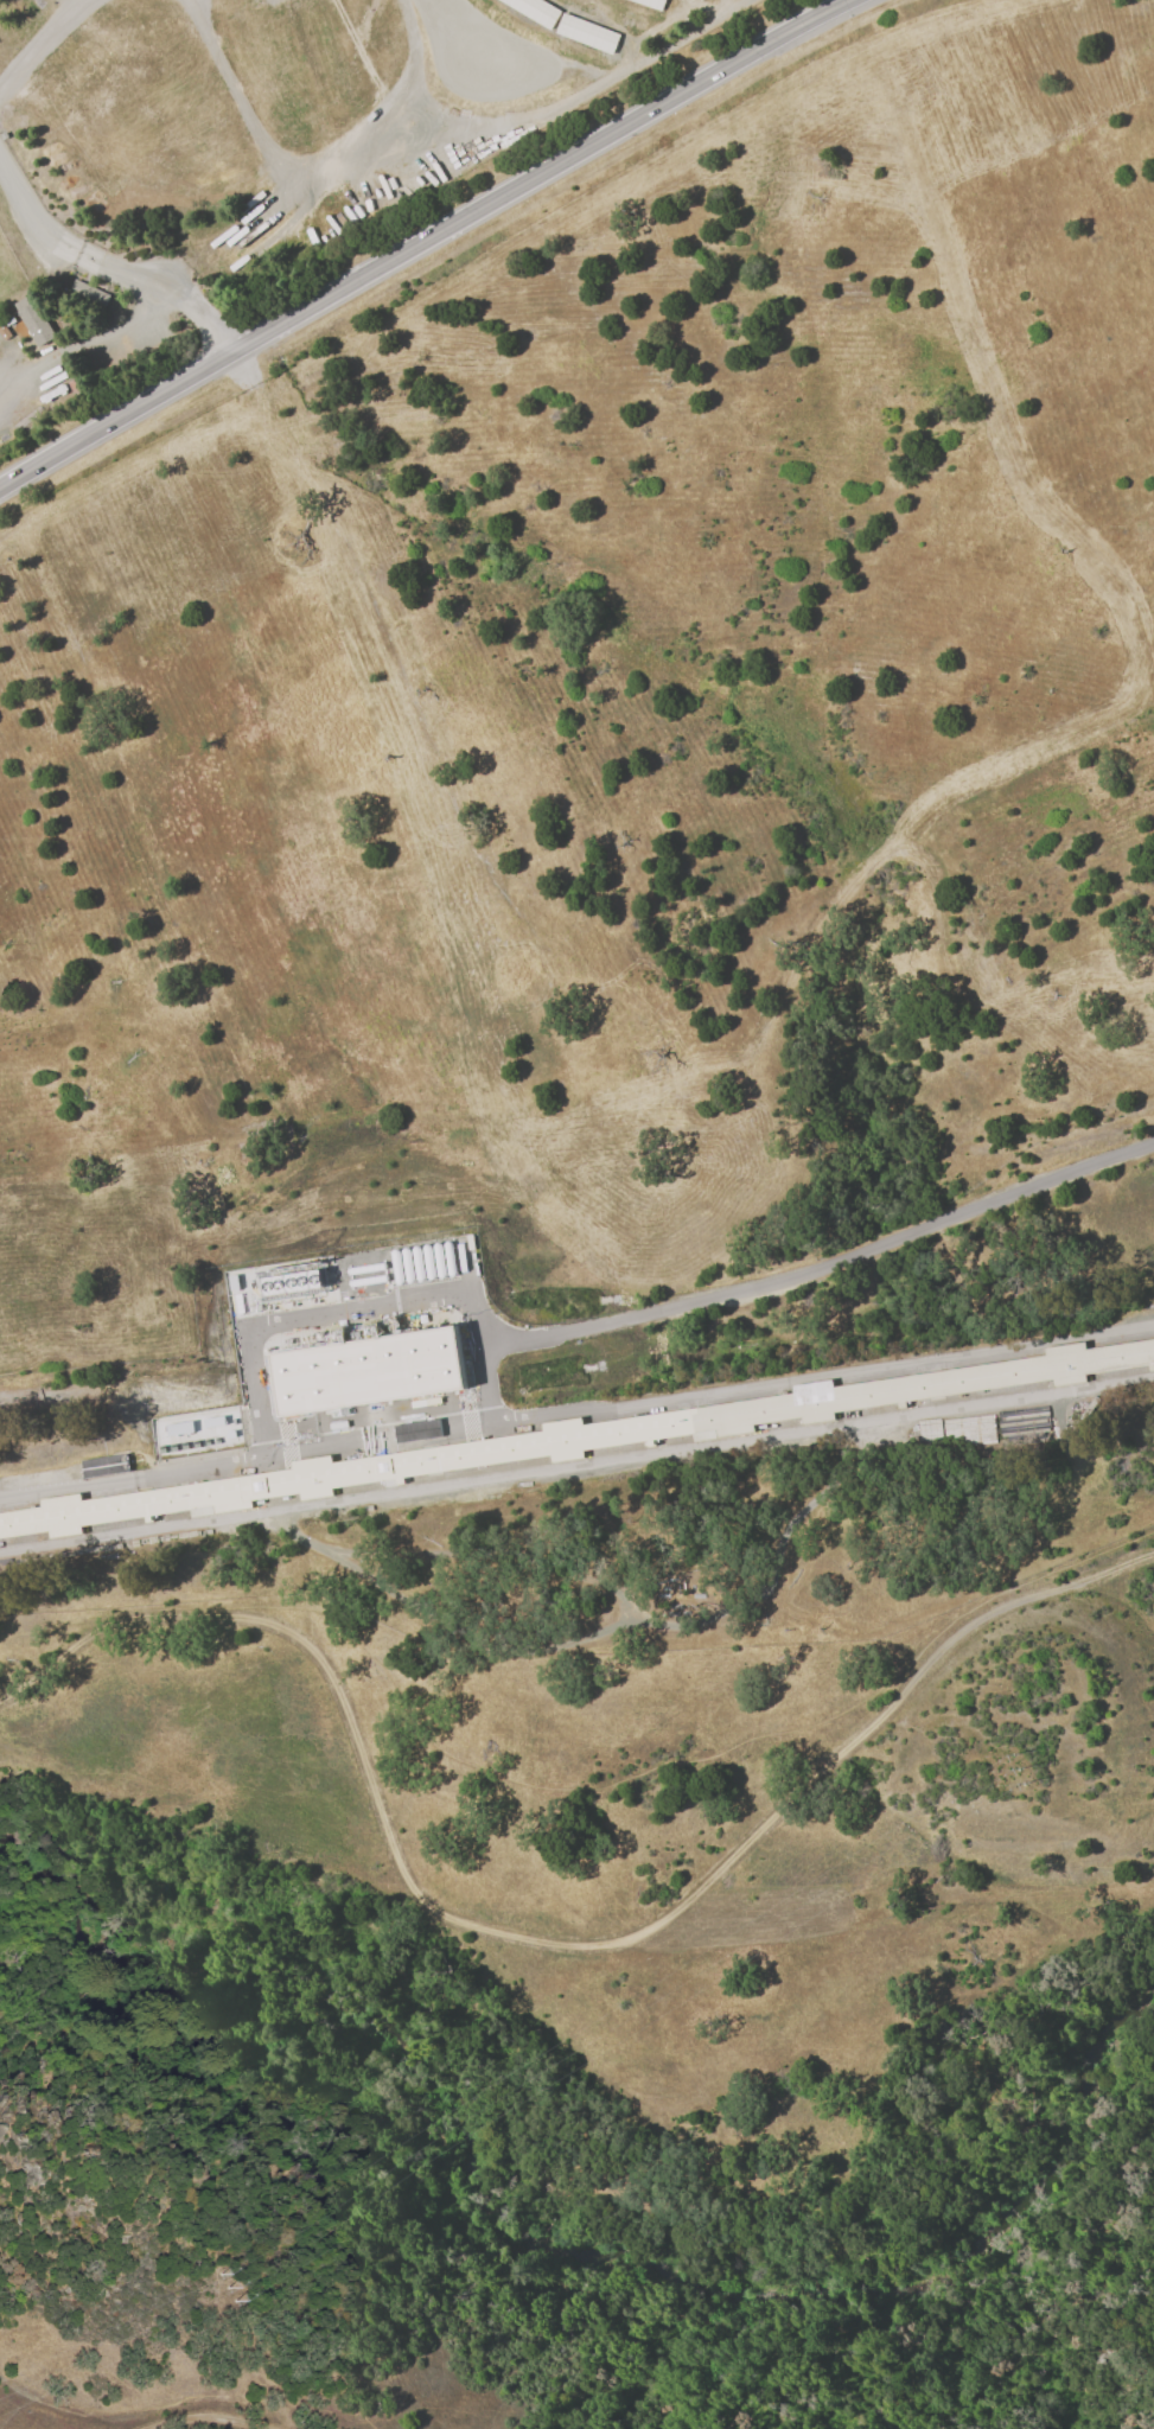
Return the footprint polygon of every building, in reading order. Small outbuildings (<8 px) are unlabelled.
[(514,11),(501,0),(523,0),(514,11)] [(668,11),(636,0),(671,0),(668,11)] [(592,45),(523,17),(530,1),(599,30),(592,45)] [(102,313),(110,294),(74,279),(66,297),(102,313)] [(38,347),(56,336),(30,293),(12,304),(38,347)] [(264,1279),(325,1269),(329,1287),(267,1296),(264,1279)] [(274,1354),(460,1325),(471,1390),(285,1418),(274,1354)] [(330,1329),(333,1343),(346,1341),(344,1327),(330,1329)] [(1084,1351),(1083,1344),(1041,1350),(1043,1357),(831,1389),(830,1381),(790,1388),(791,1395),(579,1427),(578,1418),(540,1424),(541,1433),(330,1465),(329,1458),(287,1464),(288,1471),(79,1503),(78,1496),(36,1502),(37,1509),(0,1514),(0,1540),(184,1512),(185,1519),(250,1510),(249,1503),(294,1496),(295,1502),(330,1497),(329,1490),(384,1481),(384,1488),(402,1486),(401,1479),(547,1458),(548,1464),(582,1459),(581,1452),(690,1435),(691,1445),(753,1435),(752,1426),(799,1418),(801,1427),(833,1422),(831,1414),(1050,1381),(1051,1389),(1083,1384),(1082,1376),(1145,1366),(1146,1373),(1153,1372),(1152,1365),(1153,1365),(1153,1340),(1084,1351)] [(127,1472),(125,1455),(79,1459),(81,1477),(127,1472)]
